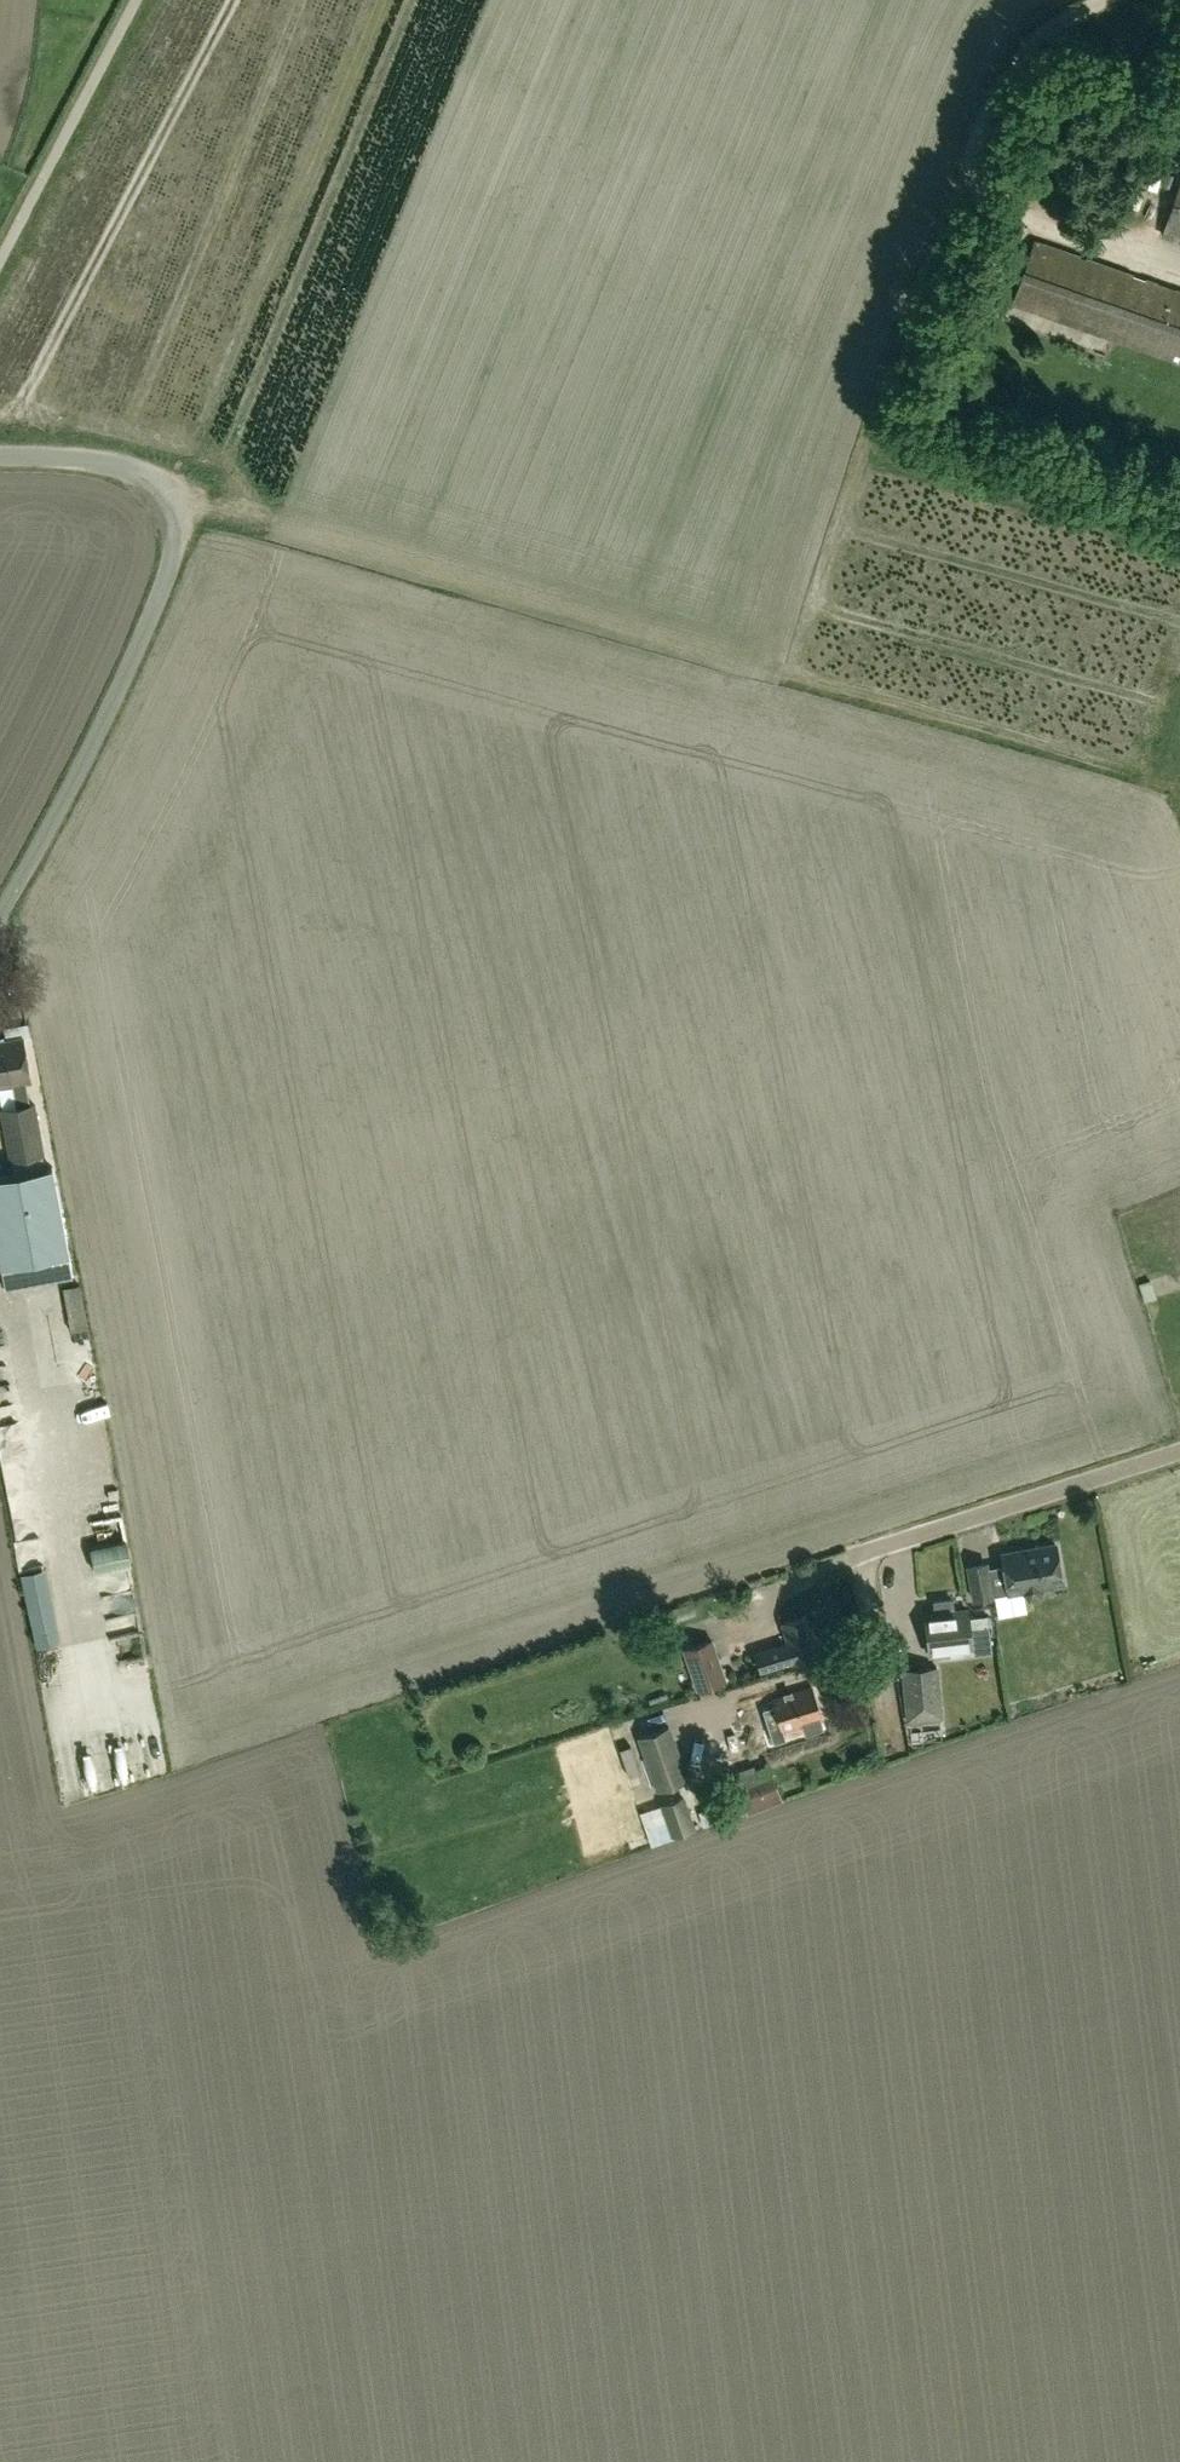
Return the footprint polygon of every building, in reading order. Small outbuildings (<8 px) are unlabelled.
[(1172,114),(1179,118),(1179,96),(1172,114)] [(1179,242),(1179,185),(1162,236),(1179,242)] [(1179,367),(1179,292),(1035,241),(1011,308),(1179,367)] [(27,1063),(22,1039),(0,1043),(0,1069),(27,1063)] [(12,1084),(17,1108),(2,1111),(11,1160),(43,1154),(34,1105),(30,1106),(26,1082),(30,1081),(27,1063),(0,1069),(0,1087),(12,1084)] [(2,1176),(21,1274),(70,1266),(52,1167),(2,1176)] [(1160,1294),(1173,1293),(1170,1272),(1158,1274),(1160,1294)] [(87,1328),(80,1284),(63,1287),(71,1331),(87,1328)] [(973,1600),(1062,1585),(1055,1545),(1001,1555),(1003,1568),(987,1571),(986,1565),(968,1568),(973,1600)] [(40,1569),(54,1641),(78,1636),(64,1564),(40,1569)] [(930,1655),(971,1650),(967,1611),(954,1613),(952,1601),(933,1603),(934,1615),(925,1616),(930,1655)] [(817,1657),(806,1617),(781,1625),(787,1644),(756,1654),(761,1672),(793,1663),(793,1664),(817,1657)] [(727,1681),(713,1638),(682,1648),(696,1691),(727,1681)] [(902,1670),(905,1701),(908,1727),(928,1725),(926,1699),(923,1669),(902,1670)] [(764,1712),(774,1744),(786,1741),(783,1733),(821,1721),(811,1689),(773,1700),(776,1708),(764,1712)] [(637,1737),(657,1791),(688,1779),(668,1726),(637,1737)] [(736,1790),(747,1786),(742,1772),(729,1776),(734,1790),(736,1790)] [(774,1782),(757,1789),(763,1805),(781,1799),(774,1782)] [(661,1804),(672,1836),(696,1827),(685,1796),(661,1804)]
